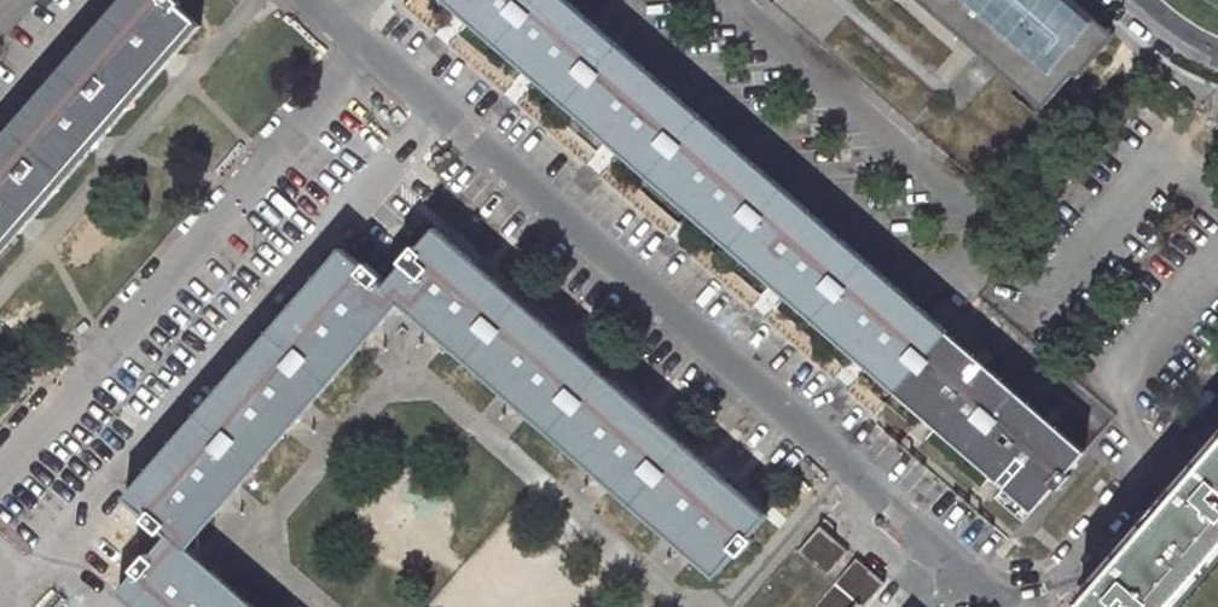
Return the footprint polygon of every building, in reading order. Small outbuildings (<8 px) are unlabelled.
[(0,136),(0,247),(23,221),(99,133),(166,55),(199,17),(181,0),(118,0),(0,136)] [(566,0),(450,0),(901,387),(952,329),(945,324),(566,0)] [(979,53),(1042,107),(1107,33),(1069,0),(919,0),(979,53)] [(442,227),(393,286),(347,247),(133,497),(174,534),(126,593),(142,606),(258,606),(239,590),(189,547),(231,498),(300,419),(365,343),(406,297),(471,353),(545,415),(616,476),(691,540),(725,569),(773,511),(442,227)] [(1085,602),(1091,606),(1171,606),(1217,554),(1217,448),(1085,602)]
